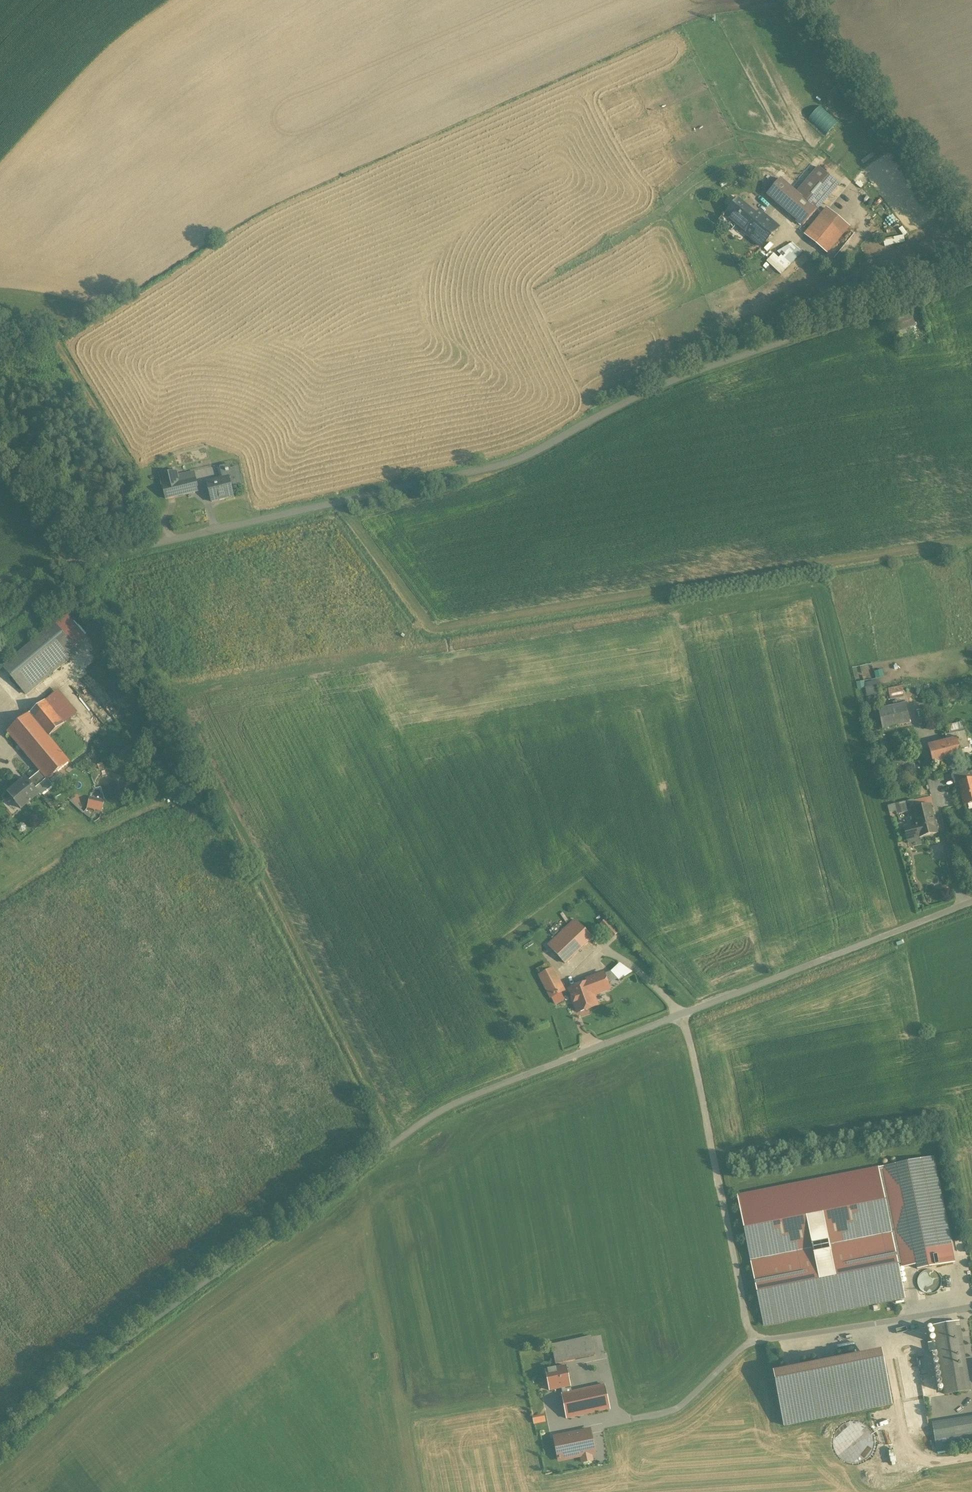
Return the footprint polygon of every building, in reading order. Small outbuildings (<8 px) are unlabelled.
[(818,168),(796,193),(816,210),(838,185),(818,168)] [(796,193),(780,179),(766,194),(803,226),(816,210),(796,193)] [(756,215),(738,200),(727,214),(726,213),(719,220),(730,229),(735,223),(743,230),(756,215)] [(778,228),(759,212),(756,215),(743,230),(763,246),(778,228)] [(834,228),(821,217),(806,235),(818,246),(834,228)] [(885,246),(906,241),(904,234),(884,239),(885,246)] [(767,261),(782,274),(803,251),(791,240),(778,254),(775,252),(767,261)] [(908,311),(890,318),(896,334),(914,327),(908,311)] [(221,478),(220,478),(221,479),(207,482),(207,481),(207,482),(212,501),(212,500),(224,497),(225,498),(233,496),(234,496),(232,487),(242,484),(238,467),(229,470),(228,469),(225,469),(226,472),(227,471),(229,477),(221,479),(221,478)] [(175,472),(161,475),(166,499),(181,496),(178,483),(175,472)] [(195,473),(184,475),(185,482),(178,483),(181,496),(199,492),(195,473)] [(47,631),(3,667),(26,694),(69,658),(47,631)] [(865,682),(867,696),(879,694),(877,680),(865,682)] [(117,723),(87,683),(79,688),(95,710),(94,711),(108,730),(117,723)] [(888,688),(890,700),(905,696),(902,685),(888,688)] [(922,698),(909,701),(911,710),(924,706),(922,698)] [(45,700),(8,732),(41,771),(47,779),(48,780),(69,763),(48,737),(65,723),(45,700)] [(905,704),(878,710),(882,729),(909,723),(905,704)] [(950,733),(963,729),(962,722),(948,726),(950,733)] [(957,733),(944,736),(946,742),(956,740),(956,742),(960,741),(957,733)] [(946,742),(928,747),(933,764),(960,757),(956,742),(956,740),(946,742)] [(41,771),(28,781),(26,779),(16,788),(15,788),(8,794),(20,809),(39,794),(35,789),(47,779),(41,771)] [(47,779),(35,789),(39,794),(39,793),(42,794),(53,785),(48,780),(47,779)] [(958,783),(962,796),(964,805),(971,803),(971,780),(967,781),(958,783)] [(102,811),(105,799),(89,796),(87,808),(102,811)] [(913,799),(893,804),(896,815),(912,810),(915,809),(913,799)] [(915,809),(912,810),(916,824),(903,828),(906,839),(919,836),(919,837),(936,833),(929,806),(915,809)] [(575,920),(548,945),(565,963),(578,950),(578,951),(592,937),(575,920)] [(617,933),(609,924),(605,928),(613,937),(617,933)] [(552,969),(539,976),(551,997),(564,991),(552,969)] [(611,972),(604,975),(607,983),(617,979),(619,981),(619,980),(611,972)] [(587,982),(569,989),(578,1012),(597,1005),(593,995),(609,989),(607,983),(604,975),(603,974),(587,980),(587,982)] [(891,1232),(898,1268),(915,1264),(916,1269),(953,1262),(932,1157),(878,1168),(891,1232)] [(898,1268),(891,1232),(878,1168),(738,1196),(751,1260),(764,1326),(904,1298),(898,1268)] [(940,1289),(941,1284),(940,1279),(937,1275),(932,1272),(927,1271),(923,1272),(918,1275),(916,1279),(915,1284),(916,1289),(919,1293),(923,1296),(928,1297),(933,1296),(937,1293),(940,1289)] [(958,1321),(934,1325),(937,1342),(928,1343),(930,1353),(938,1351),(945,1394),(969,1390),(958,1321)] [(591,1337),(552,1346),(555,1364),(595,1356),(591,1337)] [(880,1351),(773,1372),(784,1426),(891,1404),(880,1351)] [(566,1366),(545,1371),(549,1391),(561,1388),(570,1386),(566,1366)] [(563,1394),(562,1394),(567,1419),(610,1410),(604,1385),(571,1392),(563,1394)] [(545,1414),(533,1415),(534,1423),(546,1422),(545,1414)] [(930,1422),(934,1449),(971,1444),(971,1417),(930,1422)] [(590,1430),(554,1438),(558,1460),(581,1456),(582,1462),(592,1460),(591,1454),(594,1453),(590,1430)]
